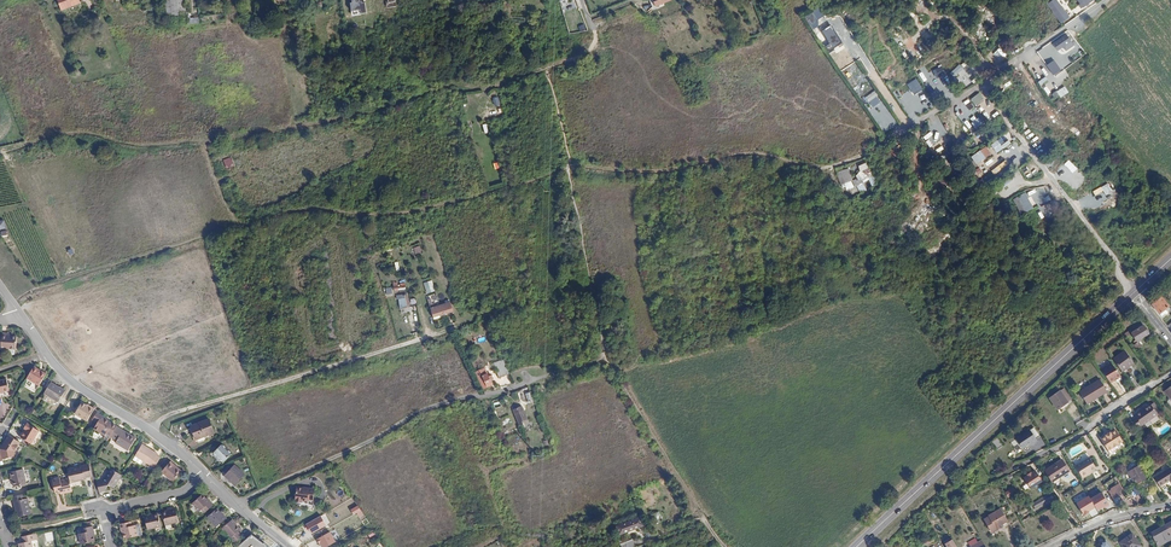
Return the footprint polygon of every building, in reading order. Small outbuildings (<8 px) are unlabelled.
[(79,0),(57,0),(61,10),(80,3),(79,0)] [(166,17),(175,16),(179,15),(178,12),(186,11),(185,0),(164,0),(166,17)] [(352,16),(367,13),(366,2),(361,3),(361,0),(352,0),(353,2),(350,3),(352,16)] [(1052,11),(1059,5),(1056,0),(1054,0),(1047,5),(1052,11)] [(1082,5),(1084,8),(1085,8),(1089,5),(1088,4),(1086,1),(1085,0),(1078,0),(1082,5)] [(1059,5),(1052,11),(1061,23),(1068,18),(1059,5)] [(822,31),(836,52),(845,46),(831,25),(822,31)] [(1054,43),(1055,44),(1053,45),(1054,47),(1056,45),(1057,46),(1068,39),(1066,35),(1054,43)] [(1041,55),(1053,74),(1055,72),(1043,53),(1041,55)] [(960,64),(950,72),(957,81),(955,82),(960,90),(973,80),(960,64)] [(942,66),(933,70),(937,78),(942,76),(940,72),(944,70),(942,66)] [(861,81),(854,85),(859,94),(866,90),(861,81)] [(930,91),(933,89),(928,81),(925,83),(930,91)] [(1054,94),(1057,98),(1061,95),(1063,98),(1070,93),(1066,86),(1054,94)] [(1047,89),(1035,98),(1044,111),(1053,105),(1052,102),(1055,100),(1047,89)] [(980,93),(971,99),(976,106),(985,100),(980,93)] [(972,123),(978,131),(985,126),(979,118),(972,123)] [(966,129),(955,133),(959,142),(970,138),(966,129)] [(927,142),(935,137),(932,134),(925,138),(927,142)] [(981,134),(976,138),(980,143),(985,139),(981,134)] [(1003,138),(992,144),(997,153),(1012,144),(1010,140),(1005,143),(1003,138)] [(232,157),(223,160),(227,169),(235,166),(232,157)] [(1009,166),(1006,161),(1002,163),(1000,160),(993,163),(996,168),(993,170),(994,174),(1009,166)] [(857,167),(860,174),(864,172),(863,169),(866,167),(864,163),(857,167)] [(1073,163),(1070,166),(1077,173),(1081,169),(1073,163)] [(864,172),(860,174),(858,175),(860,179),(870,173),(866,167),(863,169),(864,172)] [(836,173),(840,185),(849,182),(847,173),(849,172),(848,169),(847,170),(847,169),(844,170),(844,171),(836,173)] [(989,174),(984,178),(987,183),(993,179),(989,174)] [(1070,181),(1067,183),(1074,191),(1077,188),(1070,181)] [(1022,215),(1034,209),(1026,192),(1014,199),(1022,215)] [(1016,226),(1025,239),(1032,234),(1023,221),(1016,226)] [(414,248),(415,254),(422,252),(420,246),(414,248)] [(1065,248),(1056,255),(1061,262),(1070,255),(1068,252),(1070,251),(1068,249),(1067,250),(1065,248)] [(1073,258),(1079,265),(1080,266),(1081,265),(1075,256),(1073,258)] [(1065,262),(1072,271),(1079,265),(1073,258),(1072,257),(1065,262)] [(1063,264),(1070,272),(1072,271),(1065,262),(1063,264)] [(424,283),(427,294),(435,292),(433,281),(424,283)] [(393,285),(395,292),(407,290),(405,282),(393,285)] [(1150,296),(1149,303),(1150,303),(1151,305),(1153,304),(1162,297),(1163,296),(1160,293),(1157,290),(1150,296)] [(435,293),(427,296),(430,305),(438,302),(435,293)] [(404,295),(399,296),(400,298),(395,299),(398,310),(408,307),(404,295)] [(1162,297),(1153,304),(1162,315),(1167,311),(1165,308),(1168,305),(1162,297)] [(441,307),(431,309),(433,317),(439,315),(453,312),(450,304),(441,307)] [(1143,326),(1133,334),(1138,341),(1141,338),(1141,339),(1149,334),(1143,326)] [(6,336),(6,335),(2,335),(1,350),(16,351),(17,338),(9,338),(9,336),(6,336)] [(1139,343),(1134,347),(1137,352),(1144,347),(1141,342),(1139,343)] [(1124,373),(1136,363),(1126,349),(1114,359),(1124,373)] [(505,359),(494,363),(499,378),(509,374),(505,359)] [(1113,384),(1123,376),(1110,360),(1100,367),(1113,384)] [(39,370),(33,366),(26,378),(39,386),(45,375),(38,371),(39,370)] [(487,374),(483,376),(487,387),(492,385),(487,374)] [(0,380),(0,393),(9,391),(6,379),(0,380)] [(59,387),(50,382),(44,393),(58,401),(64,392),(58,388),(59,387)] [(1101,385),(1083,399),(1090,410),(1109,396),(1101,385)] [(522,402),(533,400),(532,392),(524,393),(524,390),(521,391),(522,402)] [(1049,399),(1057,410),(1067,402),(1060,391),(1049,399)] [(510,404),(518,423),(522,422),(521,419),(522,419),(522,417),(525,416),(518,400),(510,404)] [(86,421),(94,408),(89,405),(89,407),(86,405),(81,402),(74,413),(86,421)] [(1129,418),(1135,427),(1154,414),(1147,404),(1131,414),(1132,416),(1129,418)] [(115,427),(116,426),(108,421),(106,419),(106,418),(97,412),(92,419),(97,422),(94,428),(105,435),(103,437),(108,440),(110,436),(115,427)] [(209,419),(191,426),(196,440),(214,433),(209,419)] [(26,430),(24,433),(20,438),(30,444),(39,432),(27,424),(24,429),(26,430)] [(130,434),(116,426),(115,427),(129,435),(130,434)] [(110,436),(116,441),(115,443),(128,450),(136,438),(130,434),(129,435),(115,427),(110,436)] [(1030,430),(1015,439),(1021,448),(1026,445),(1030,443),(1031,445),(1036,442),(1030,430)] [(1106,438),(1101,442),(1109,453),(1123,442),(1115,431),(1110,435),(1109,434),(1105,437),(1106,438)] [(4,461),(4,459),(17,457),(15,451),(21,443),(9,436),(0,449),(1,452),(0,452),(0,462),(4,461)] [(991,442),(996,449),(1001,445),(996,438),(991,442)] [(223,443),(214,452),(224,461),(232,452),(223,443)] [(155,466),(160,457),(156,455),(157,453),(149,448),(148,450),(141,446),(135,456),(150,465),(151,463),(155,466)] [(1086,459),(1093,469),(1095,467),(1089,457),(1086,459)] [(1085,460),(1091,470),(1093,469),(1086,459),(1085,460)] [(1075,466),(1082,478),(1089,474),(1088,472),(1091,470),(1085,460),(1075,466)] [(162,471),(173,480),(181,471),(173,465),(175,464),(171,461),(162,471)] [(1063,461),(1045,471),(1053,483),(1070,472),(1063,461)] [(85,475),(91,474),(89,466),(83,467),(83,464),(67,468),(69,477),(70,481),(75,479),(75,478),(85,475)] [(235,465),(225,476),(235,485),(245,475),(235,465)] [(1127,472),(1132,481),(1134,481),(1135,481),(1137,483),(1145,478),(1138,466),(1127,472)] [(112,485),(119,474),(108,467),(101,479),(96,480),(98,489),(103,488),(107,482),(112,485)] [(1154,477),(1159,485),(1166,481),(1168,485),(1170,483),(1170,470),(1170,467),(1154,477)] [(22,469),(9,472),(13,487),(25,484),(22,469)] [(1025,477),(1032,490),(1045,483),(1038,470),(1025,477)] [(63,493),(72,491),(70,481),(69,477),(61,479),(60,476),(52,478),(55,491),(60,490),(62,490),(63,493)] [(1111,490),(1108,492),(1112,499),(1121,494),(1120,491),(1122,490),(1119,484),(1110,489),(1111,490)] [(297,486),(296,500),(297,500),(297,502),(303,502),(303,500),(309,501),(309,500),(314,500),(315,486),(310,486),(309,487),(304,486),(297,486)] [(1013,488),(1006,493),(1008,497),(1012,495),(1013,495),(1016,493),(1013,488)] [(1139,491),(1143,497),(1148,495),(1144,488),(1139,491)] [(1048,490),(1030,500),(1035,508),(1053,498),(1048,490)] [(1079,504),(1085,516),(1098,509),(1099,512),(1111,505),(1103,490),(1079,504)] [(212,506),(202,494),(191,503),(198,511),(201,509),(204,512),(212,506)] [(24,499),(23,495),(12,497),(15,507),(16,506),(18,512),(19,517),(32,514),(28,498),(24,499)] [(353,515),(358,513),(359,517),(363,516),(359,506),(351,509),(353,515)] [(167,512),(162,513),(165,525),(170,524),(178,522),(175,508),(170,509),(171,511),(167,512)] [(224,517),(216,508),(207,517),(214,525),(216,524),(219,527),(228,519),(225,516),(224,517)] [(1000,508),(988,515),(995,527),(1007,520),(1000,508)] [(653,513),(657,523),(663,520),(659,511),(653,513)] [(148,515),(144,516),(147,530),(161,526),(158,514),(153,515),(149,516),(148,515)] [(306,525),(312,535),(327,526),(321,516),(306,525)] [(617,527),(620,534),(643,524),(641,517),(617,527)] [(240,529),(232,520),(221,528),(228,535),(234,543),(241,536),(237,532),(240,529)] [(122,528),(123,532),(125,539),(138,536),(135,525),(131,526),(130,521),(120,524),(121,529),(122,528)] [(1158,546),(1170,539),(1170,522),(1150,533),(1158,546)] [(81,544),(94,541),(93,535),(92,531),(93,531),(92,526),(81,529),(82,533),(79,534),(81,544)] [(331,531),(318,538),(324,546),(327,546),(337,541),(331,531)] [(239,544),(242,546),(268,546),(270,545),(265,541),(264,542),(252,533),(239,544)] [(21,537),(22,543),(18,544),(19,546),(32,546),(31,541),(34,540),(33,534),(21,537)] [(1123,546),(1138,546),(1140,546),(1131,534),(1120,543),(1123,546)] [(971,546),(986,546),(983,543),(981,538),(969,545),(971,546)]
